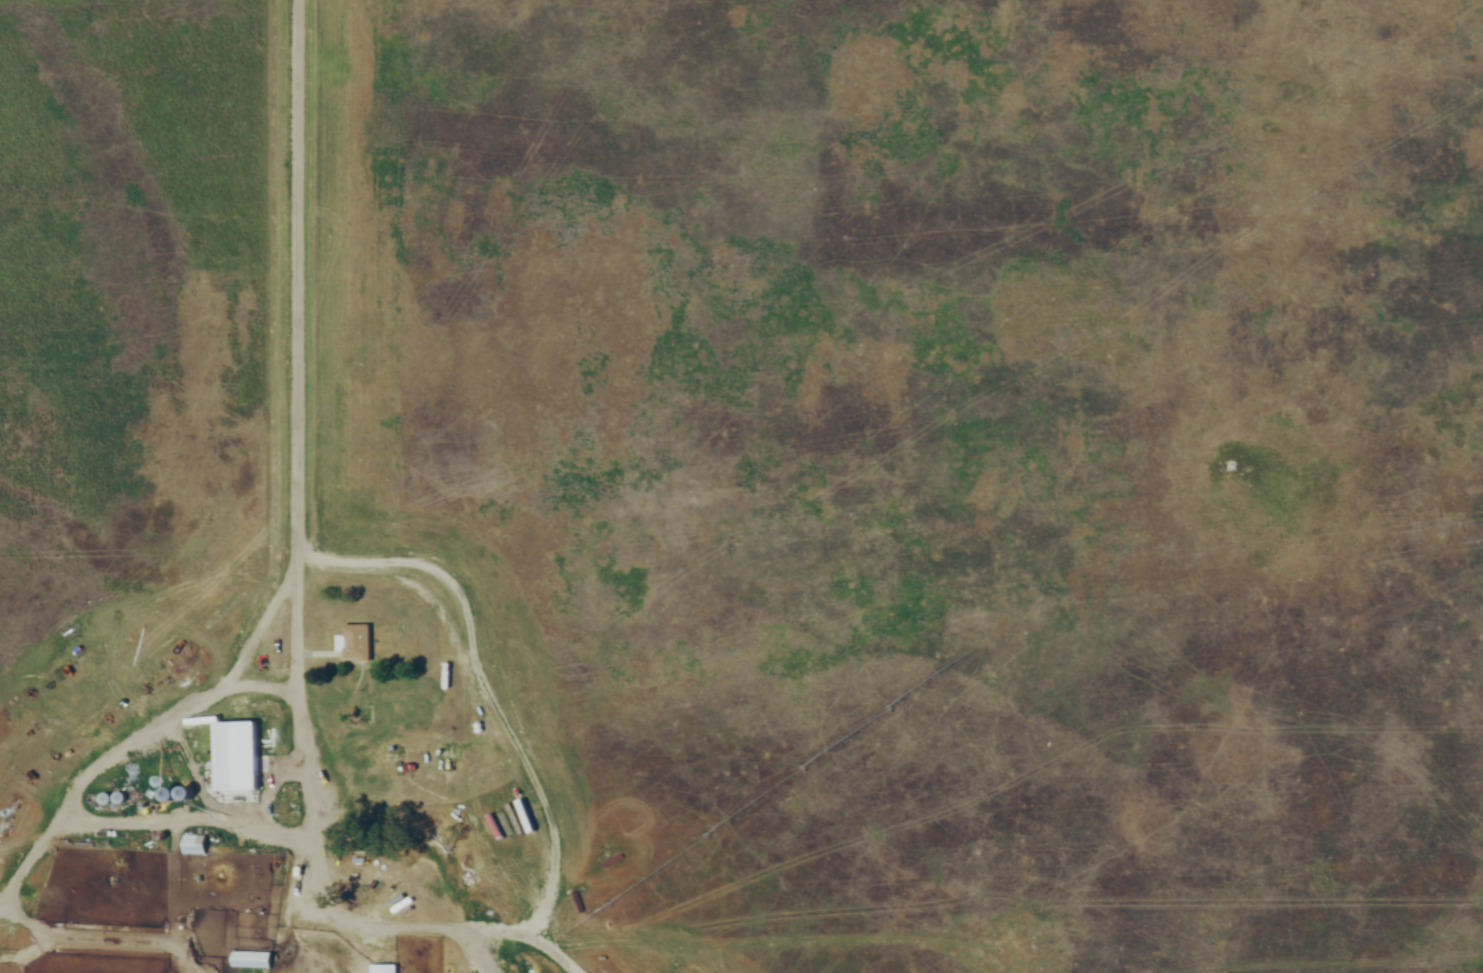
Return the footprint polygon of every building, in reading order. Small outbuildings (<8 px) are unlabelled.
[(336,649),(343,649),(343,659),(371,659),(371,623),(343,623),(343,635),(336,635),(336,649)] [(256,788),(255,761),(200,762),(200,789),(256,788)] [(207,853),(207,834),(182,834),(182,853),(207,853)] [(271,950),(232,950),(232,966),(271,966),(271,950)] [(371,963),(371,972),(397,972),(397,963),(371,963)]
